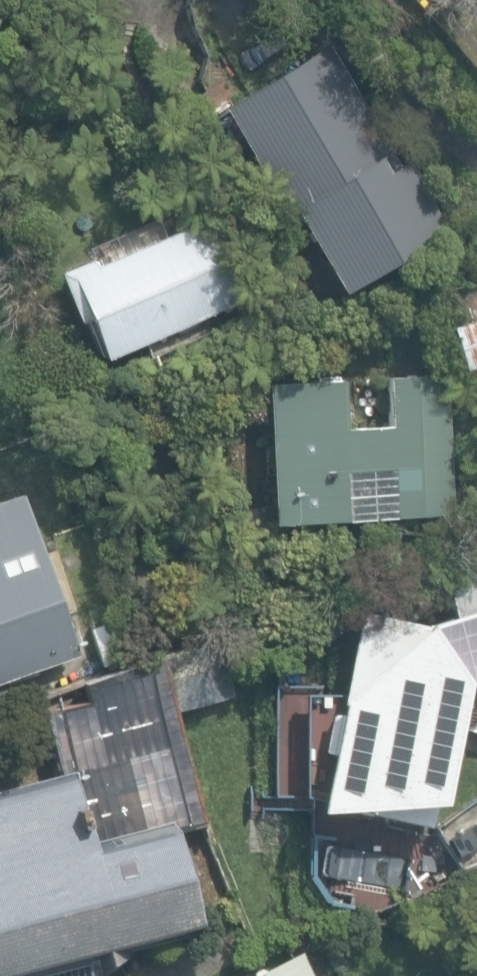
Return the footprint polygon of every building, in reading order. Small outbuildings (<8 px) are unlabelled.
[(290,214),(335,293),(445,230),(405,159),(397,164),(334,55),(327,43),(306,55),(218,106),(283,218),(290,214)] [(81,324),(99,364),(246,300),(242,293),(266,283),(245,235),(218,247),(206,220),(169,236),(160,214),(78,250),(83,261),(53,273),(76,326),(81,324)] [(458,370),(476,365),(476,315),(445,325),(458,370)] [(263,382),(270,523),(451,514),(444,374),(384,377),(386,426),(342,428),(339,378),(263,382)] [(78,659),(24,497),(0,505),(0,685),(78,659)] [(426,825),(448,727),(442,726),(443,725),(460,644),(476,648),(476,568),(439,579),(451,621),(466,616),(460,640),(457,640),(460,628),(355,605),(332,712),(325,710),(316,750),(324,752),(313,801),(426,825)] [(102,667),(130,658),(118,619),(89,628),(102,667)] [(70,768),(88,833),(165,812),(172,835),(208,825),(175,704),(230,688),(217,640),(84,677),(88,693),(38,707),(56,772),(70,768)] [(190,936),(161,820),(82,840),(66,777),(0,794),(0,975),(11,975),(97,954),(100,967),(121,961),(119,953),(190,936)] [(298,949),(238,975),(310,975),(298,949)]
